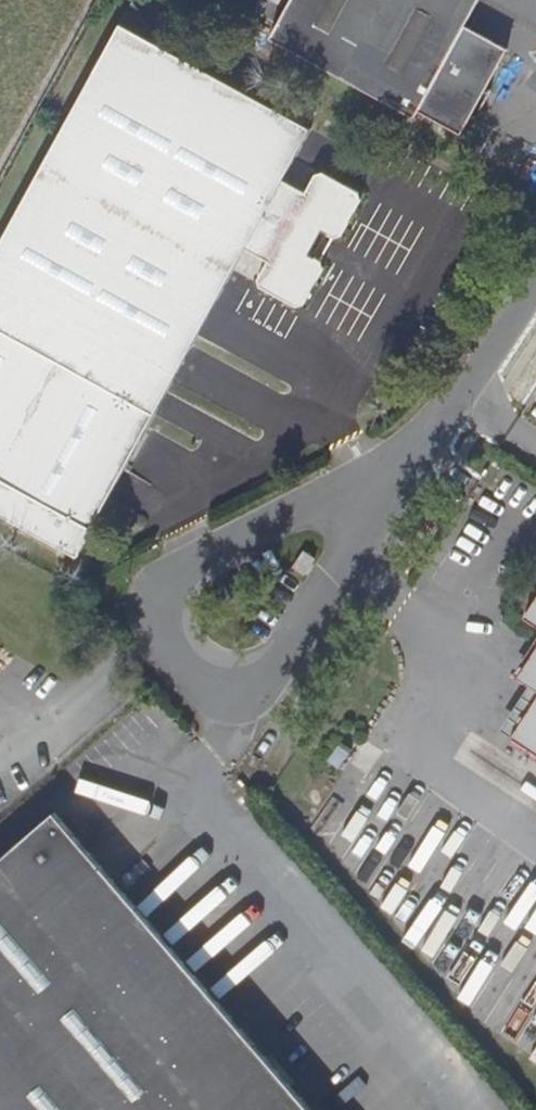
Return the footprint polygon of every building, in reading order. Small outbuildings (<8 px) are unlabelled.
[(178,14),(221,14),(221,0),(178,0),(178,14)] [(462,131),(509,46),(465,23),(478,0),(290,0),(271,35),(415,115),(419,108),(462,131)] [(154,412),(245,249),(268,261),(258,279),(260,287),(296,306),(305,304),(325,268),(323,261),(299,247),(311,227),(333,239),(342,236),(361,203),(357,192),(323,173),(316,175),(307,192),(284,180),(312,128),(121,23),(5,234),(0,243),(0,513),(73,554),(123,466),(111,461),(142,407),(154,412)] [(123,466),(154,412),(142,407),(111,461),(123,466)] [(314,560),(303,553),(294,567),(305,575),(314,560)] [(525,614),(535,622),(535,598),(525,614)] [(523,678),(535,659),(535,645),(517,675),(523,678)] [(535,687),(535,659),(523,678),(535,687)] [(522,743),(535,722),(535,697),(511,735),(522,743)] [(522,743),(535,752),(535,722),(522,743)] [(0,858),(0,1109),(314,1109),(55,810),(0,858)]
